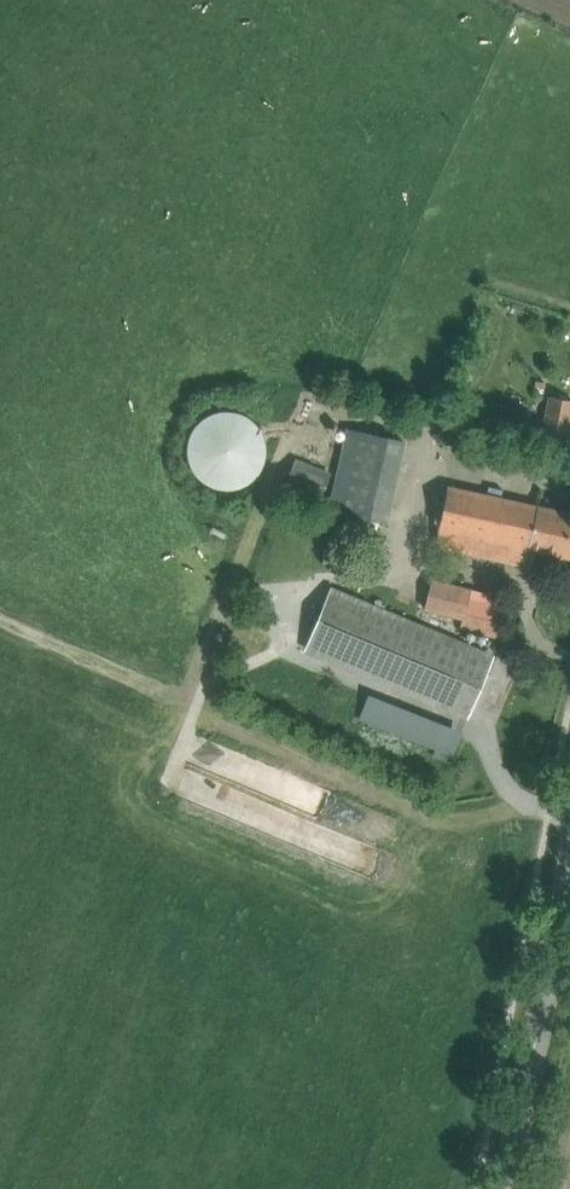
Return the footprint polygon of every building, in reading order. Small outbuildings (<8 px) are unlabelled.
[(568,435),(569,423),(569,400),(550,396),(543,430),(568,435)] [(209,409),(195,478),(258,490),(272,421),(209,409)] [(329,510),(385,523),(403,443),(347,430),(329,510)] [(546,434),(533,431),(531,441),(544,443),(546,434)] [(285,487),(320,500),(331,475),(296,461),(285,487)] [(507,563),(531,568),(535,552),(569,560),(569,515),(447,487),(433,546),(507,563)] [(459,628),(496,636),(503,607),(467,599),(470,589),(431,580),(424,609),(462,618),(459,628)] [(303,650),(467,718),(494,654),(330,586),(303,650)] [(359,721),(452,750),(461,722),(368,693),(359,721)]
